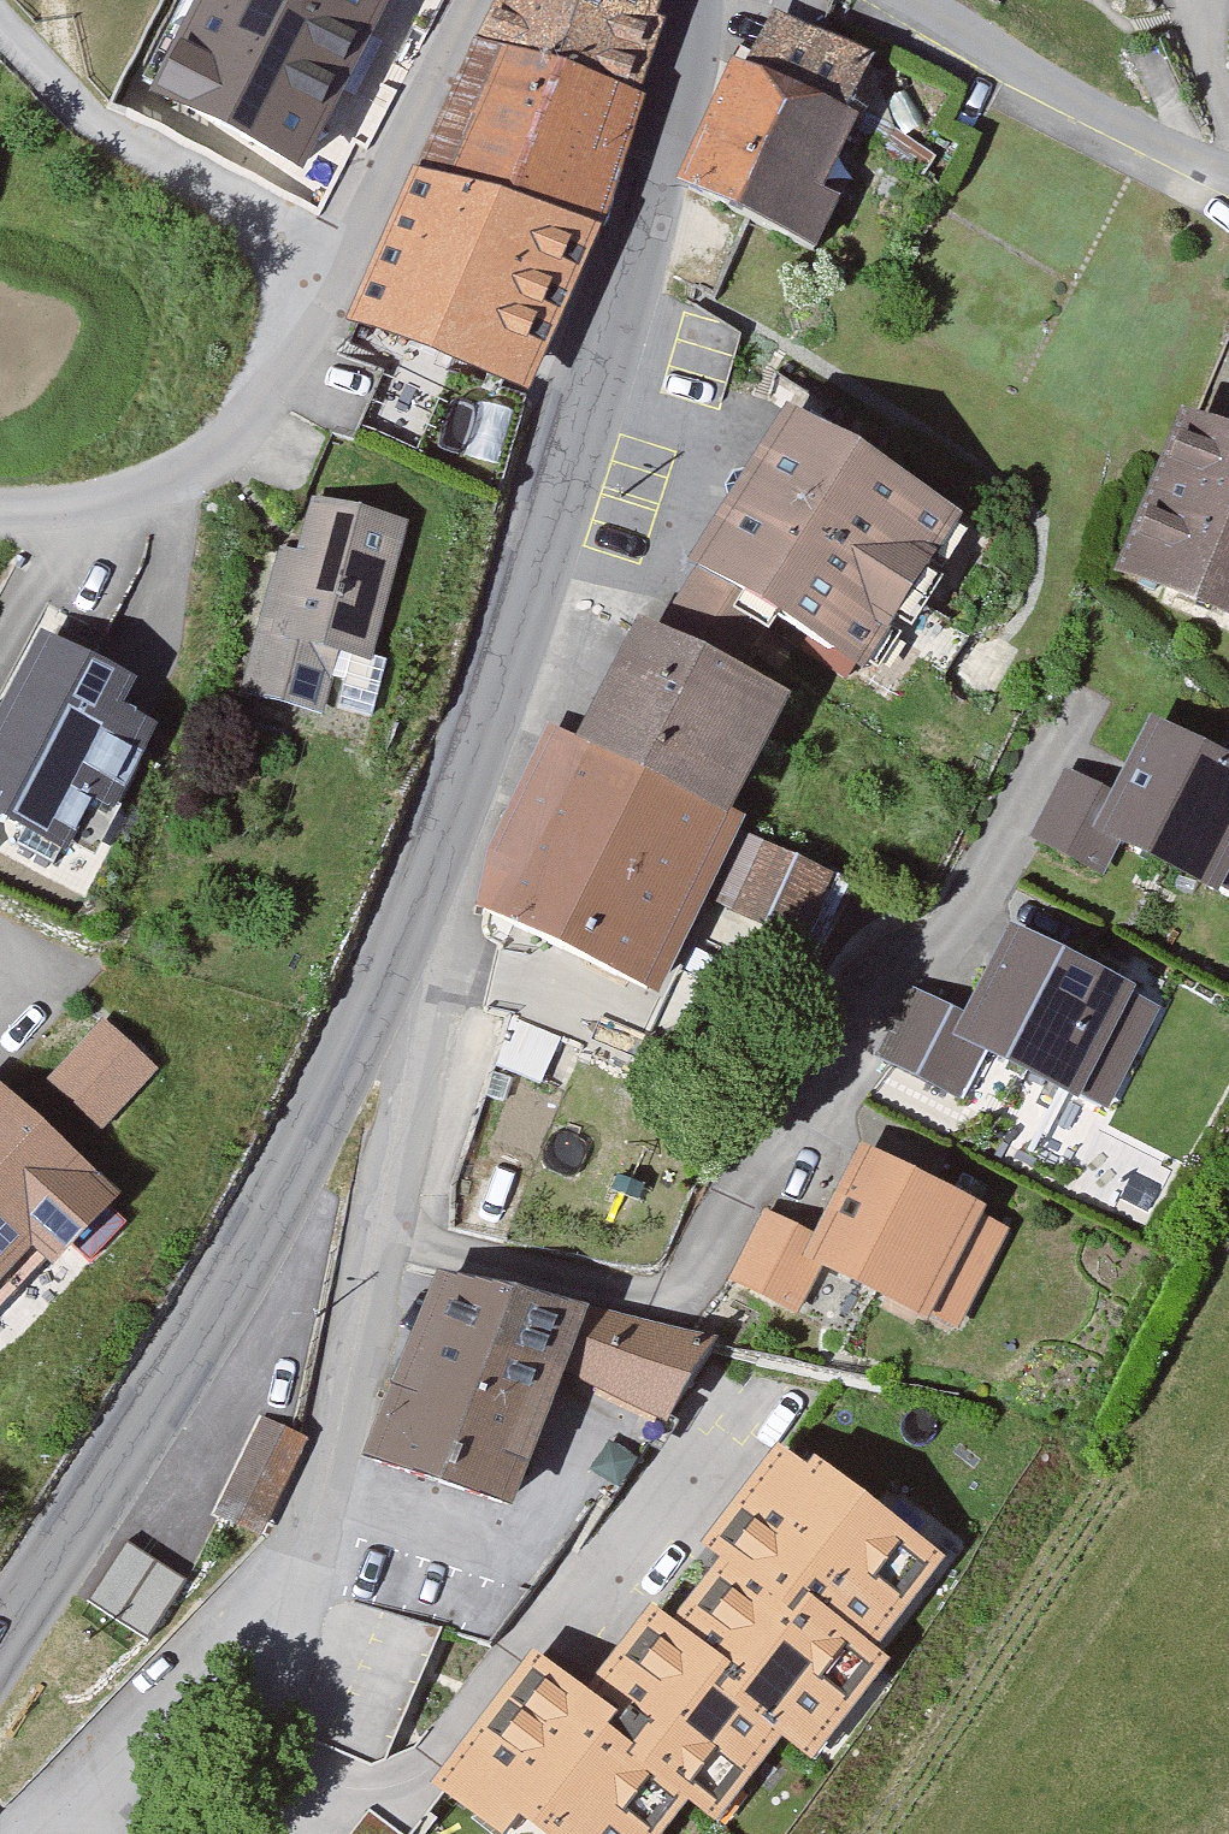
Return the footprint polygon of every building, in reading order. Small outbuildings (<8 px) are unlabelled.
[(129,105),(284,179),(371,0),(180,0),(129,105)] [(473,53),(643,113),(676,0),(500,0),(473,53)] [(762,27),(684,194),(826,260),(848,214),(830,205),(865,130),(836,116),(857,71),(762,27)] [(473,53),(413,183),(602,243),(643,113),(473,53)] [(413,183),(346,333),(538,407),(602,243),(413,183)] [(968,525),(796,421),(692,571),(874,676),(968,525)] [(1188,433),(1123,579),(1228,626),(1228,440),(1188,433)] [(413,528),(315,509),(302,560),(283,553),(249,680),(268,714),(321,725),(343,664),(381,668),(413,528)] [(476,906),(522,934),(661,1000),(804,704),(645,632),(583,747),(553,743),(476,906)] [(0,732),(0,822),(73,859),(102,807),(130,818),(181,700),(47,645),(0,732)] [(1119,853),(1228,902),(1228,765),(1152,726),(1109,801),(1088,838),(1119,853)] [(1088,838),(1109,801),(1067,781),(1028,851),(1106,885),(1119,853),(1088,838)] [(1167,1007),(1009,939),(959,1047),(1109,1111),(1167,1007)] [(145,1066),(93,1020),(14,1102),(68,1150),(145,1066)] [(42,1263),(59,1277),(127,1221),(102,1181),(68,1150),(14,1102),(0,1090),(0,1313),(42,1263)] [(975,1209),(856,1146),(810,1232),(799,1254),(818,1264),(918,1317),(975,1209)] [(810,1232),(766,1210),(728,1287),(791,1320),(818,1264),(799,1254),(810,1232)] [(604,1318),(447,1286),(375,1468),(524,1519),(604,1318)] [(263,1408),(226,1501),(278,1521),(315,1428),(263,1408)] [(935,1543),(782,1439),(713,1540),(865,1644),(935,1543)] [(125,1538),(99,1602),(160,1626),(185,1562),(125,1538)] [(789,1755),(865,1644),(713,1540),(653,1628),(704,1662),(687,1686),(764,1738),(789,1755)] [(705,1819),(764,1738),(687,1686),(704,1662),(653,1628),(636,1612),(584,1684),(639,1723),(615,1755),(670,1794),(705,1819)] [(527,1644),(420,1789),(479,1832),(500,1804),(541,1833),(640,1833),(670,1794),(615,1755),(639,1723),(584,1684),(527,1644)]
